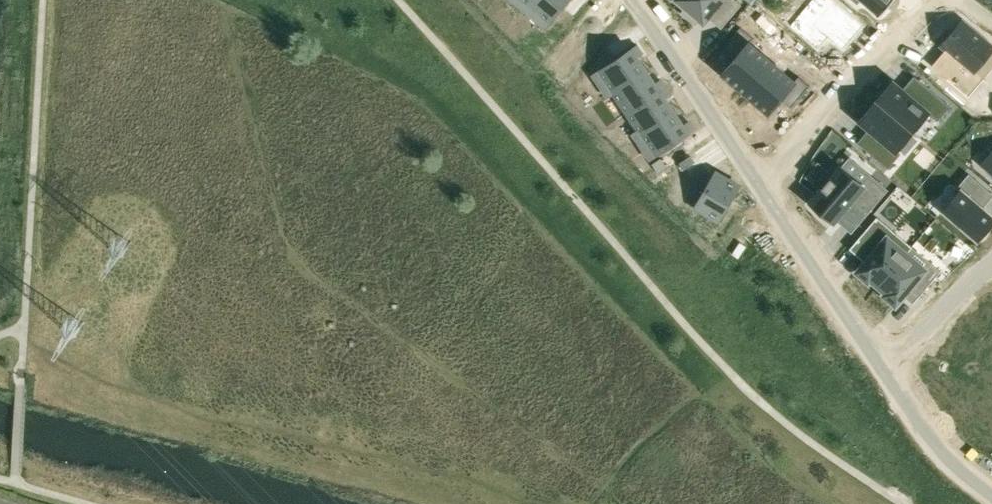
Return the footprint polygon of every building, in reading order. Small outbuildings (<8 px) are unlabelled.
[(525,10),(533,0),(513,0),(525,10)] [(525,10),(545,28),(569,0),(533,0),(525,10)] [(685,9),(683,12),(696,23),(705,12),(721,26),(739,4),(734,0),(675,0),(685,9)] [(783,21),(819,51),(820,50),(819,49),(828,38),(844,51),(845,50),(844,49),(862,27),(864,28),(865,27),(833,0),(812,0),(791,25),(784,20),(783,21)] [(857,5),(861,0),(879,16),(893,0),(851,0),(857,5)] [(941,73),(968,96),(984,78),(975,70),(991,50),(991,46),(962,20),(941,45),(946,49),(955,56),(941,73)] [(740,26),(721,48),(734,59),(723,72),(746,92),(772,61),(750,42),(754,38),(740,26)] [(637,44),(593,74),(608,96),(614,92),(647,69),(638,56),(643,53),(637,44)] [(772,61),(746,92),(770,112),(781,99),(791,107),(810,85),(798,76),(795,80),(772,61)] [(647,69),(614,92),(628,113),(666,87),(661,79),(656,82),(647,69)] [(893,81),(876,100),(913,131),(928,113),(938,121),(950,106),(918,79),(907,92),(893,81)] [(666,87),(628,113),(638,129),(642,133),(675,111),(666,98),(671,94),(666,87)] [(876,100),(859,120),(873,132),(861,146),(888,168),(901,153),(897,150),(913,131),(876,100)] [(642,133),(636,137),(650,159),(695,129),(689,120),(684,124),(675,111),(642,133)] [(638,129),(632,133),(636,137),(642,133),(638,129)] [(981,163),(991,172),(991,152),(991,151),(981,163)] [(695,162),(690,155),(680,162),(685,169),(695,162)] [(823,188),(810,203),(833,222),(836,219),(841,213),(856,226),(887,189),(871,175),(863,184),(841,166),(832,177),(831,176),(822,187),(823,188)] [(706,188),(695,206),(720,220),(740,185),(716,171),(709,183),(702,179),(699,184),(706,188)] [(943,210),(978,240),(991,223),(991,215),(983,207),(979,204),(990,191),(969,173),(957,187),(960,190),(943,210)] [(865,261),(856,271),(869,282),(871,279),(878,286),(912,246),(877,216),(856,240),(872,253),(865,261)] [(912,246),(878,286),(886,292),(884,294),(896,305),(904,295),(911,287),(920,295),(941,271),(912,246)]
